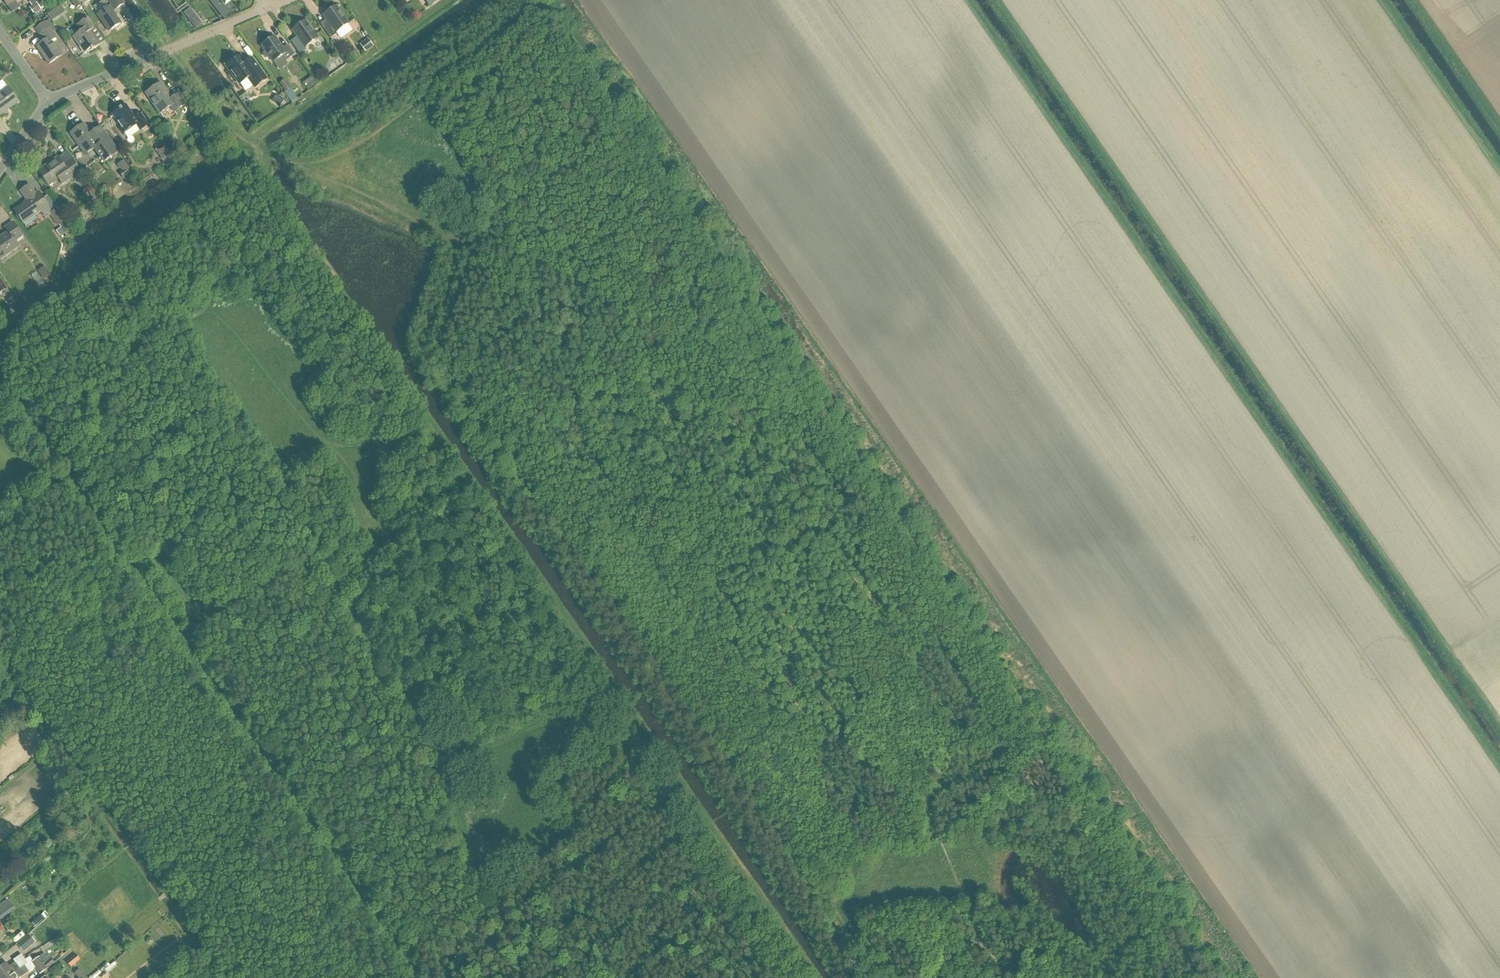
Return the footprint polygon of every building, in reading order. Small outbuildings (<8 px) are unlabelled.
[(34,15),(41,10),(34,0),(29,3),(32,7),(29,9),(34,15)] [(76,9),(81,6),(76,0),(70,0),(76,9)] [(121,0),(107,0),(111,6),(97,15),(109,32),(121,24),(113,12),(124,4),(121,0)] [(322,27),(330,39),(337,35),(336,33),(348,24),(336,7),(323,16),(327,21),(326,24),(322,27)] [(54,11),(48,16),(52,22),(58,17),(54,11)] [(90,50),(91,51),(99,46),(90,32),(95,28),(88,17),(77,25),(81,31),(73,37),(84,54),(90,50)] [(57,38),(50,27),(46,22),(35,29),(44,41),(36,47),(49,65),(62,56),(52,41),(57,38)] [(305,22),(292,31),(296,36),(295,39),(290,42),(300,55),(306,50),(305,48),(317,39),(305,22)] [(25,34),(27,38),(36,32),(33,28),(25,34)] [(264,54),(263,56),(265,59),(268,59),(269,58),(273,63),(282,57),(286,62),(294,55),(287,46),(283,49),(274,37),(261,46),(265,53),(264,54)] [(230,72),(240,85),(248,79),(255,89),(266,80),(251,59),(244,63),(240,57),(231,63),(230,61),(224,66),(228,73),(230,72)] [(311,78),(303,84),(308,91),(316,85),(311,78)] [(290,89),(285,81),(280,84),(285,92),(290,89)] [(160,83),(146,94),(160,114),(171,107),(175,112),(186,104),(179,94),(172,98),(169,94),(168,95),(160,83)] [(18,102),(8,88),(0,93),(0,116),(18,102)] [(278,96),(274,103),(280,107),(284,100),(278,96)] [(118,110),(120,112),(113,116),(124,132),(130,127),(132,129),(137,126),(140,131),(149,125),(140,113),(134,117),(126,105),(118,110)] [(193,127),(196,132),(197,133),(204,128),(204,127),(200,122),(193,127)] [(94,148),(104,162),(118,152),(104,132),(94,139),(84,124),(70,134),(85,155),(94,148)] [(155,151),(163,161),(172,155),(164,144),(155,151)] [(38,172),(48,186),(58,179),(62,184),(80,171),(72,160),(64,166),(58,158),(38,172)] [(119,177),(122,181),(132,173),(124,161),(118,165),(124,174),(119,177)] [(30,185),(20,192),(27,202),(14,211),(23,224),(41,212),(42,213),(49,208),(38,193),(36,194),(30,185)] [(94,190),(89,193),(94,199),(98,196),(94,190)] [(48,216),(57,228),(60,226),(66,222),(57,210),(48,216)] [(22,236),(13,222),(5,228),(8,232),(0,237),(0,260),(19,247),(15,241),(22,236)] [(66,222),(60,226),(65,234),(71,230),(66,222)] [(45,267),(38,272),(44,280),(51,275),(45,267)] [(5,300),(9,305),(16,300),(12,294),(5,300)] [(13,908),(7,900),(0,905),(0,918),(13,908)] [(35,943),(28,934),(16,945),(23,953),(35,943)] [(44,954),(40,957),(44,964),(49,960),(44,954)] [(66,962),(71,968),(80,960),(76,954),(66,962)] [(24,966),(27,964),(25,961),(21,955),(13,961),(15,963),(9,967),(6,963),(0,967),(0,977),(7,977),(24,966)] [(32,962),(32,963),(35,968),(40,974),(48,969),(44,964),(40,957),(32,962)] [(27,964),(24,966),(29,972),(35,968),(32,963),(32,962),(29,958),(25,961),(27,964)] [(29,972),(24,966),(7,977),(21,977),(29,972)] [(78,969),(73,973),(78,977),(87,977),(78,969)]
